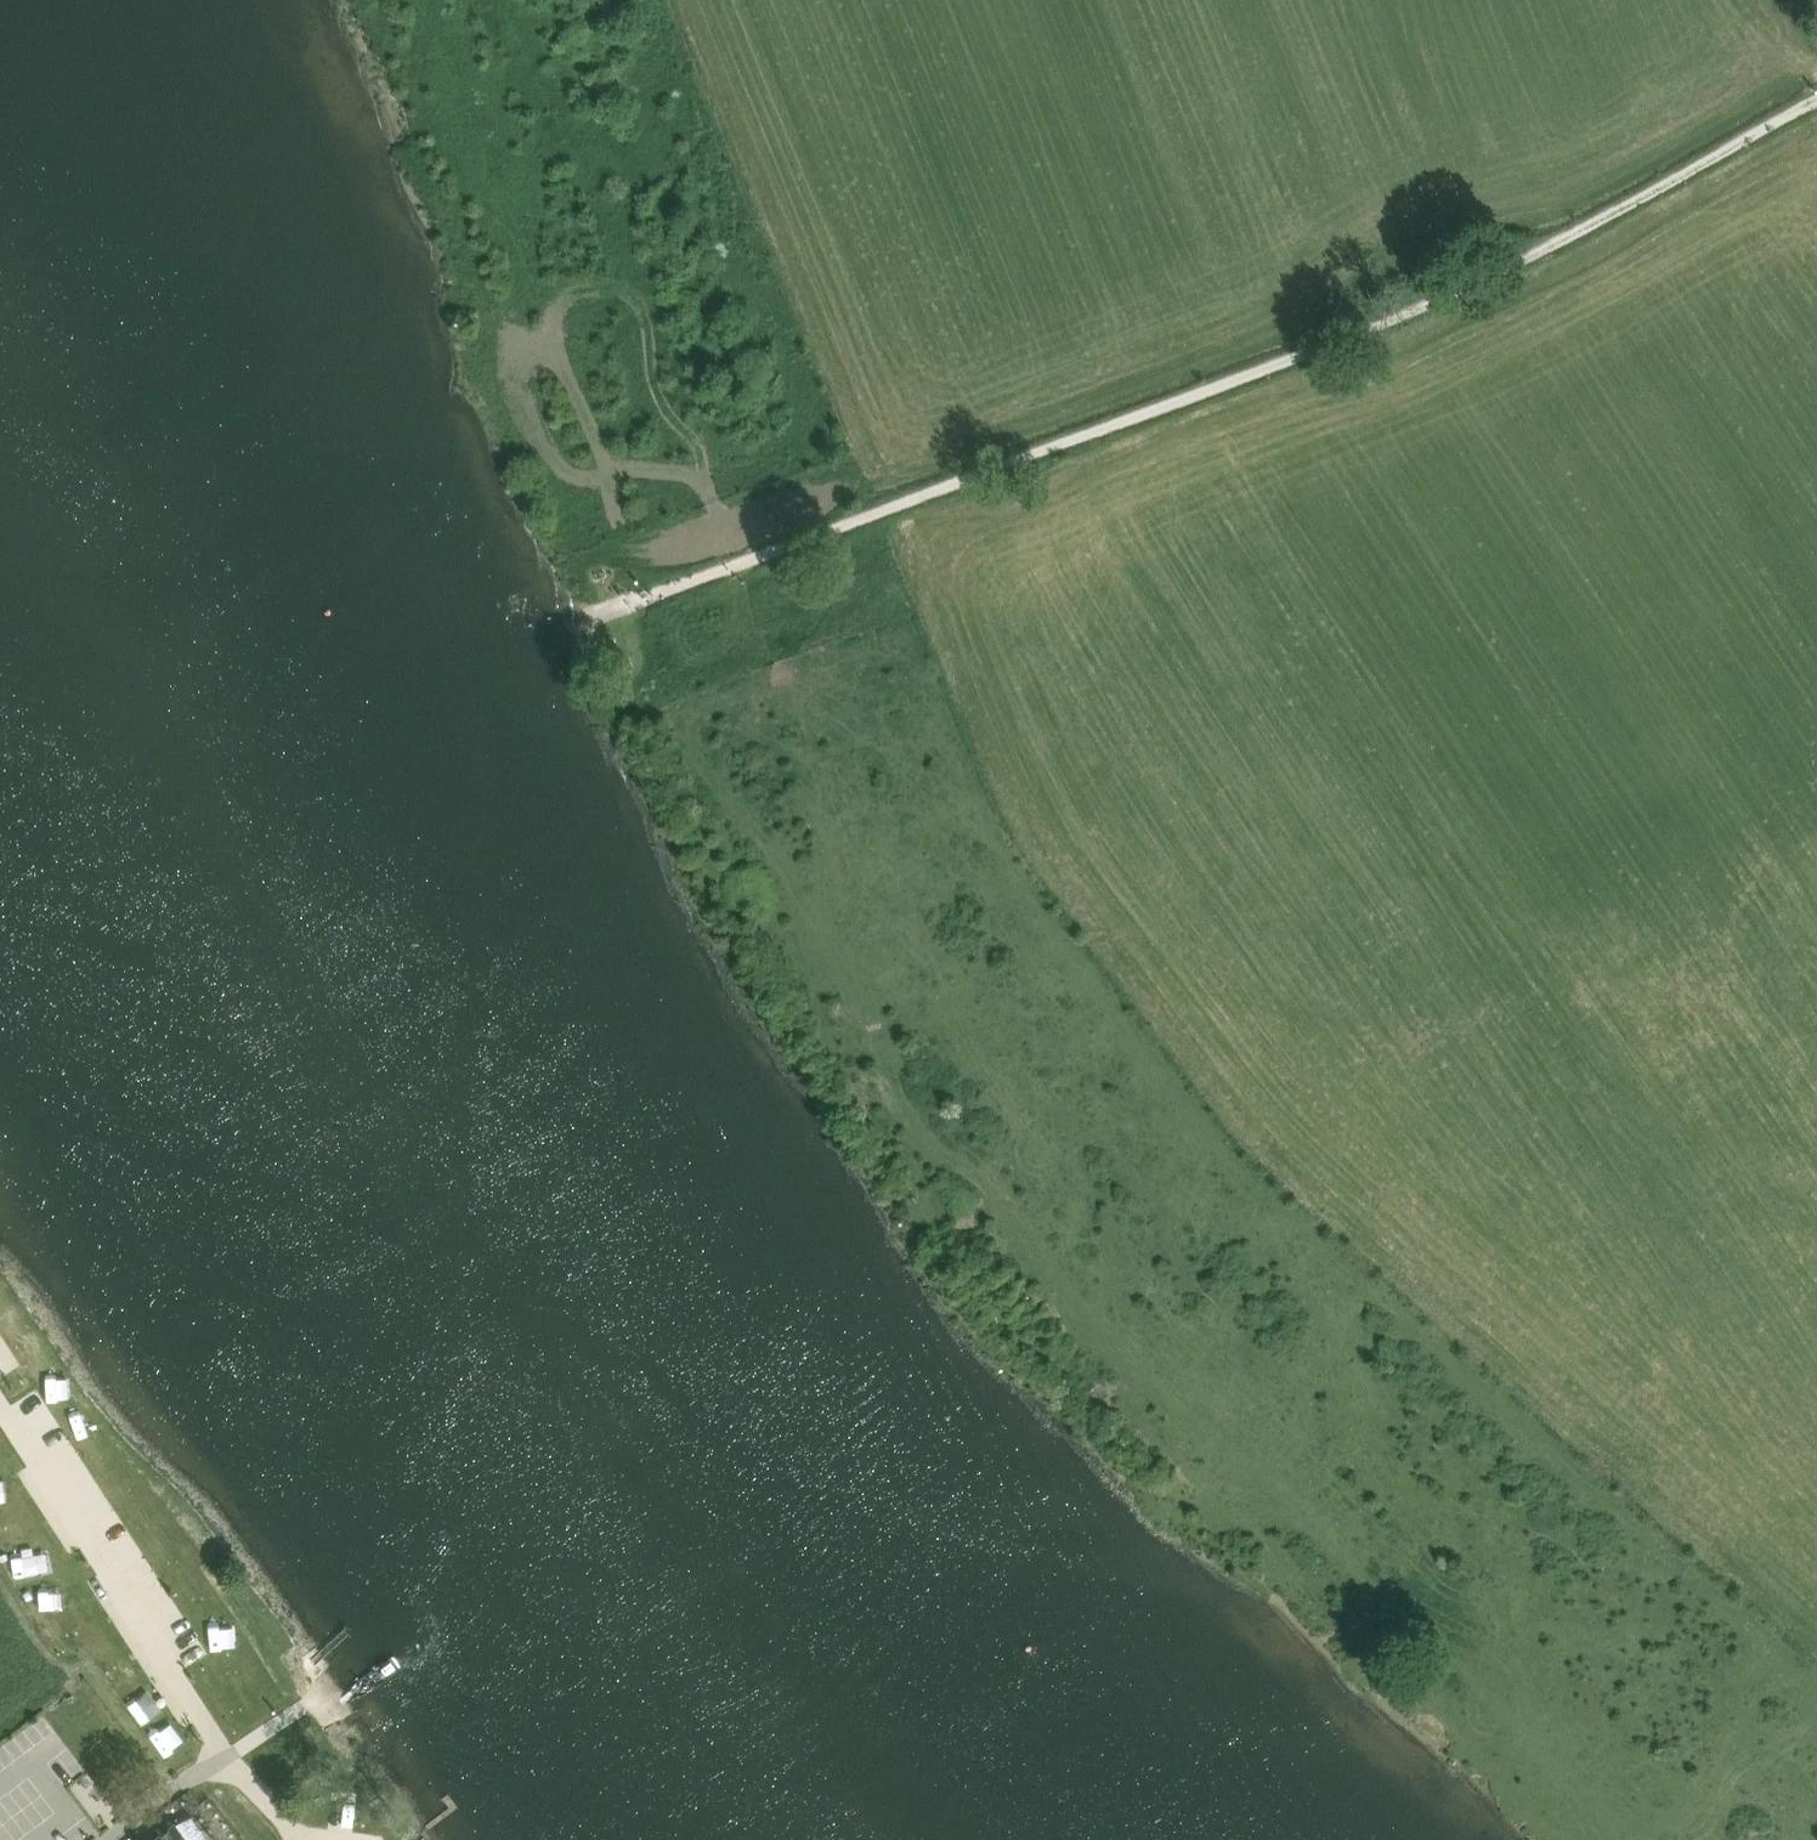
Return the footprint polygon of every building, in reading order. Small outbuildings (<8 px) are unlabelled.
[(16,1364),(8,1352),(0,1357),(0,1374),(1,1375),(16,1364)] [(27,1420),(55,1402),(42,1383),(15,1401),(27,1420)] [(176,1822),(153,1839),(190,1839),(176,1822)]
